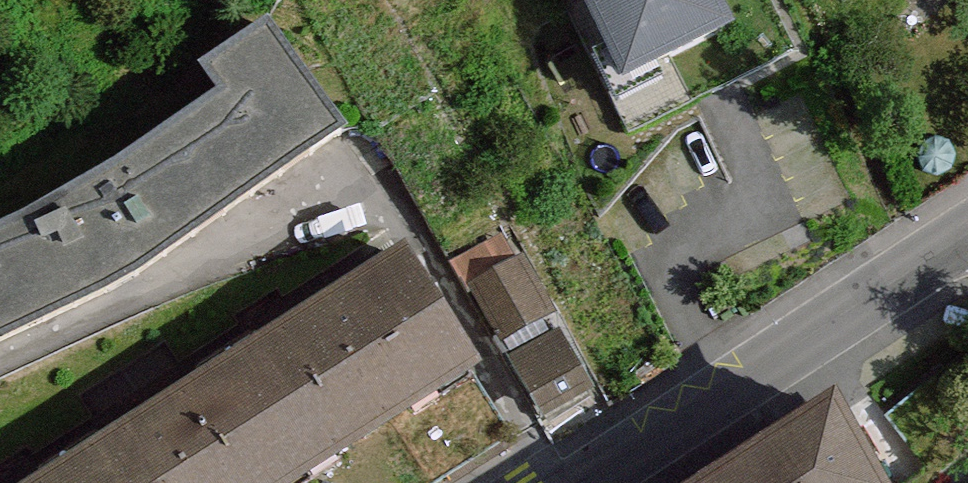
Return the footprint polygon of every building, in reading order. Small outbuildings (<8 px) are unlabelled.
[(621,75),(672,52),(736,24),(726,0),(587,0),(621,75)] [(128,278),(338,134),(272,19),(204,65),(219,90),(77,190),(0,225),(0,337),(128,278)] [(455,256),(470,281),(516,254),(502,229),(455,256)] [(469,353),(400,247),(31,482),(266,482),(469,353)] [(470,281),(504,339),(544,316),(551,312),(516,254),(470,281)] [(544,316),(504,339),(512,354),(553,331),(544,316)] [(512,354),(544,408),(590,381),(559,327),(553,331),(512,354)] [(517,432),(469,353),(266,482),(435,482),(517,432)] [(804,412),(698,482),(852,482),(804,412)]
